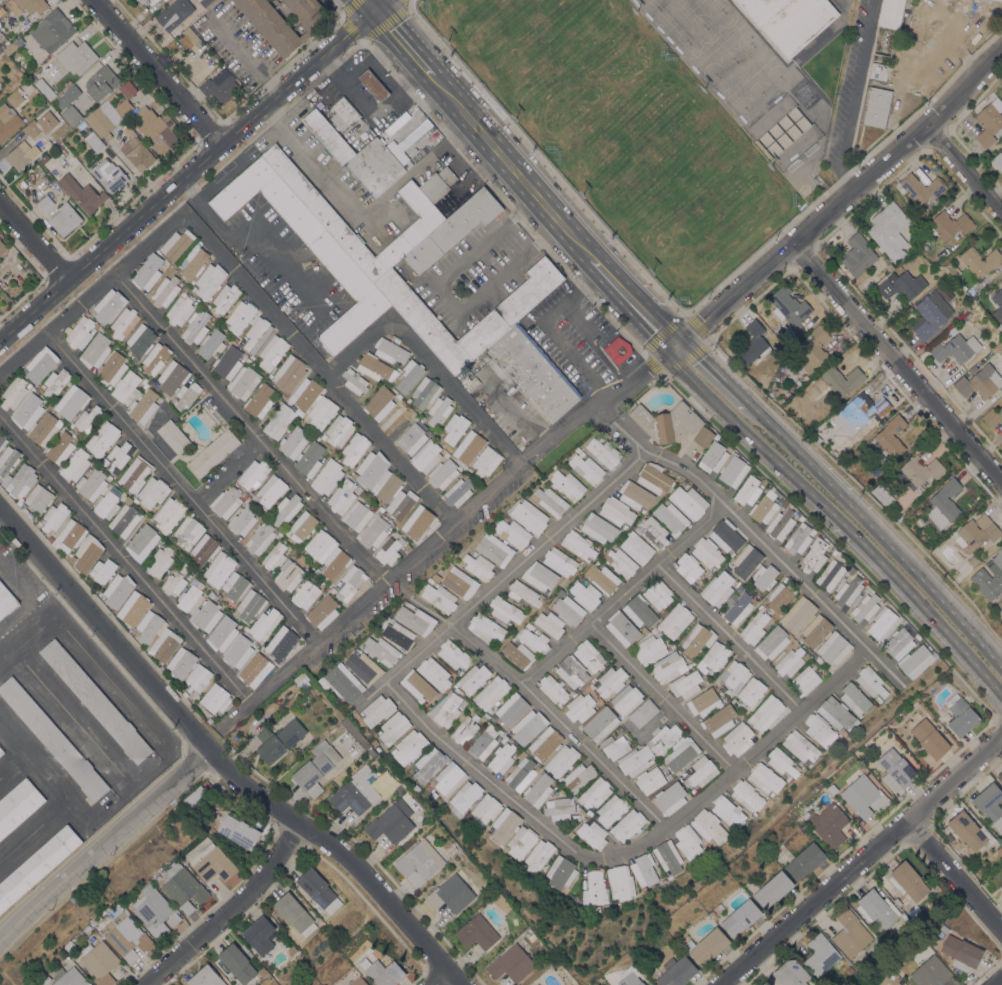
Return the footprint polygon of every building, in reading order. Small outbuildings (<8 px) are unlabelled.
[(5,3),(8,0),(45,0),(50,6),(35,18),(31,13),(30,13),(25,8),(16,16),(5,3)] [(164,10),(175,0),(187,0),(195,9),(168,33),(155,18),(164,10)] [(284,59),(231,0),(268,0),(299,36),(305,31),(300,25),(302,23),(283,2),(285,1),(284,0),(318,0),(332,16),(284,59)] [(789,59),(737,0),(827,0),(840,14),(789,59)] [(876,25),(881,0),(905,0),(899,30),(876,25)] [(28,31),(53,9),(60,18),(63,15),(77,30),(50,54),(44,48),(43,49),(28,31)] [(185,32),(181,35),(180,34),(189,26),(203,42),(197,47),(185,32)] [(19,35),(25,42),(23,43),(24,44),(20,47),(20,46),(15,50),(7,56),(3,51),(2,49),(19,35)] [(72,73),(56,54),(71,40),(77,47),(84,40),(99,57),(80,74),(76,70),(72,73)] [(27,65),(24,68),(25,70),(22,72),(18,67),(20,66),(13,57),(17,53),(27,65)] [(121,81),(97,102),(94,99),(92,100),(86,94),(88,92),(86,90),(87,88),(85,86),(87,80),(105,63),(121,81)] [(211,92),(206,96),(198,87),(209,77),(211,79),(218,73),(217,72),(224,66),(235,78),(233,80),(240,88),(221,104),(211,92)] [(390,93),(380,103),(357,77),(368,68),(390,93)] [(34,83),(41,77),(57,94),(50,100),(34,83)] [(70,79),(73,83),(68,87),(65,83),(70,79)] [(138,91),(127,99),(118,88),(129,80),(138,91)] [(64,95),(63,93),(74,83),(82,92),(75,98),(77,99),(74,101),(73,99),(62,110),(55,102),(58,100),(64,95)] [(885,128),(862,123),(870,86),(892,91),(885,128)] [(6,98),(16,89),(24,98),(15,107),(6,98)] [(113,92),(117,96),(110,102),(106,98),(113,92)] [(343,95),(361,116),(355,122),(353,120),(341,131),(330,118),(336,112),(330,106),(343,95)] [(997,96),(1001,102),(1001,110),(999,113),(1001,116),(1001,126),(992,135),(996,140),(986,149),(984,146),(983,147),(975,138),(976,138),(975,136),(984,128),(982,126),(984,124),(982,122),(981,123),(975,116),(997,96)] [(122,117),(114,108),(125,98),(133,107),(122,117)] [(84,119),(105,99),(115,111),(116,110),(122,118),(115,125),(108,131),(113,136),(107,141),(103,136),(101,138),(84,119)] [(25,123),(0,144),(0,103),(3,101),(9,108),(10,106),(25,123)] [(83,117),(72,127),(60,114),(71,104),(83,117)] [(150,108),(157,116),(159,115),(179,140),(171,146),(174,149),(169,153),(167,150),(160,155),(126,114),(135,106),(138,109),(144,104),(148,109),(150,108)] [(346,163),(345,163),(342,165),(301,119),(314,107),(355,155),(346,163)] [(31,139),(22,129),(34,119),(43,129),(31,139)] [(81,130),(77,125),(83,119),(87,124),(81,130)] [(106,146),(97,153),(83,138),(92,130),(97,135),(106,146)] [(119,148),(131,138),(128,134),(133,130),(137,135),(136,136),(156,158),(140,172),(119,148)] [(355,155),(377,136),(385,146),(393,139),(410,159),(409,159),(413,164),(375,198),(346,163),(355,155)] [(24,140),(31,148),(34,144),(41,151),(19,171),(12,164),(11,165),(4,157),(24,140)] [(51,146),(47,150),(43,146),(47,142),(51,146)] [(332,237),(260,155),(275,142),(346,224),(332,237)] [(1000,151),(1001,154),(1001,172),(1001,173),(996,167),(995,168),(989,162),(1000,151)] [(333,355),(317,336),(356,302),(259,190),(224,221),(207,201),(260,155),(332,237),(373,284),(391,304),(333,355)] [(111,194),(100,180),(99,180),(90,169),(105,157),(109,163),(111,162),(114,166),(116,165),(117,166),(117,165),(129,180),(125,182),(127,185),(119,192),(117,189),(111,194)] [(923,185),(935,176),(926,162),(913,171),(923,185)] [(402,257),(392,266),(373,284),(332,237),(346,224),(374,256),(420,216),(397,190),(411,178),(418,186),(436,171),(437,173),(446,165),(458,178),(448,186),(450,188),(433,203),(446,218),(483,185),(484,186),(403,257),(402,257)] [(905,189),(900,193),(895,186),(899,183),(898,182),(910,171),(918,180),(919,180),(925,186),(937,176),(938,177),(939,177),(946,185),(946,186),(947,187),(935,197),(932,193),(919,205),(905,189)] [(58,181),(68,172),(78,184),(88,183),(98,195),(103,191),(108,197),(95,208),(96,209),(88,215),(75,198),(73,200),(58,181)] [(484,186),(503,208),(482,227),(478,222),(418,274),(403,257),(484,186)] [(55,203),(45,212),(37,203),(46,194),(55,203)] [(896,233),(900,238),(895,242),(901,249),(890,258),(866,230),(874,223),(870,219),(892,200),(911,221),(901,229),(896,233)] [(62,237),(48,221),(60,210),(58,208),(66,201),(83,219),(62,237)] [(937,233),(932,237),(923,227),(943,209),(949,215),(948,216),(951,220),(953,218),(954,220),(962,213),(960,210),(961,209),(965,214),(966,213),(973,221),(972,221),(974,224),(964,234),(960,229),(958,231),(957,230),(945,241),(937,233)] [(173,263),(163,254),(164,254),(159,249),(175,230),(180,235),(186,228),(196,236),(173,263)] [(865,269),(869,274),(860,283),(843,265),(856,253),(857,254),(860,252),(859,250),(857,252),(846,241),(858,231),(870,245),(869,246),(878,257),(865,269)] [(8,248),(0,255),(0,239),(8,248)] [(184,267),(179,264),(194,244),(199,247),(200,247),(210,255),(190,281),(189,280),(188,281),(185,279),(186,278),(180,274),(184,267)] [(995,248),(1001,256),(1001,262),(993,269),(992,268),(979,280),(958,257),(972,245),(982,257),(981,258),(984,261),(985,260),(983,258),(995,248)] [(163,260),(156,269),(161,273),(148,291),(142,287),(140,286),(139,288),(131,280),(153,251),(163,260)] [(373,284),(392,266),(456,340),(530,276),(526,271),(545,254),(565,278),(516,321),(517,322),(487,348),(486,347),(454,375),(392,304),(391,304),(373,284)] [(219,285),(220,285),(217,290),(216,289),(211,296),(212,297),(209,300),(208,299),(207,301),(205,300),(204,301),(201,299),(201,297),(195,293),(199,286),(195,283),(199,276),(209,262),(214,266),(217,263),(227,273),(219,285)] [(907,303),(902,297),(904,296),(899,292),(897,293),(896,291),(887,298),(890,301),(889,302),(885,298),(885,299),(877,290),(878,289),(876,287),(886,277),(891,273),(895,278),(901,273),(902,273),(905,270),(913,278),(919,273),(928,284),(907,303)] [(165,308),(161,305),(160,307),(158,306),(157,308),(151,303),(154,299),(150,296),(165,276),(169,279),(173,274),(179,279),(175,284),(180,287),(165,308)] [(196,288),(194,291),(190,288),(192,286),(189,284),(196,274),(199,276),(193,285),(196,288)] [(225,283),(230,287),(233,283),(238,287),(237,288),(241,291),(235,299),(235,298),(231,304),(226,310),(222,315),(218,313),(217,314),(212,310),(216,305),(211,302),(225,283)] [(801,320),(802,321),(794,329),(784,318),(781,320),(772,310),(776,307),(768,298),(785,283),(792,291),(789,294),(793,298),(794,297),(799,303),(803,299),(813,310),(801,320)] [(991,297),(1001,287),(1001,323),(1001,324),(991,313),(999,306),(991,297)] [(104,325),(94,315),(97,312),(93,308),(111,288),(115,291),(117,290),(128,300),(123,306),(121,305),(104,325)] [(913,331),(914,330),(910,325),(922,315),(914,307),(934,289),(954,312),(937,327),(937,328),(935,330),(936,331),(923,342),(913,331)] [(174,325),(173,324),(172,325),(168,322),(169,321),(168,321),(169,319),(164,316),(182,291),(186,294),(183,298),(184,299),(186,295),(193,300),(174,325)] [(225,319),(225,320),(240,300),(246,304),(248,302),(257,309),(254,313),(255,314),(253,317),(252,316),(251,317),(253,318),(249,323),(248,322),(247,323),(248,324),(245,327),(244,326),(241,330),(242,331),(240,334),(239,334),(237,335),(236,334),(235,335),(232,333),(233,332),(228,328),(228,327),(222,323),(225,319)] [(125,336),(124,335),(121,340),(117,337),(116,338),(115,337),(114,338),(112,337),(113,336),(111,335),(114,330),(110,326),(125,307),(130,310),(131,308),(132,309),(132,308),(136,311),(136,312),(136,313),(140,317),(125,336)] [(197,344),(192,340),(189,344),(183,340),(184,339),(180,336),(189,322),(187,321),(195,310),(196,311),(198,309),(199,310),(200,309),(204,312),(205,311),(211,315),(203,325),(208,329),(197,344)] [(88,331),(92,335),(82,350),(76,346),(75,348),(73,347),(73,348),(69,345),(70,344),(69,344),(70,343),(65,339),(83,315),(88,318),(89,317),(95,322),(88,331)] [(253,354),(248,351),(242,347),(250,337),(245,333),(258,316),(263,319),(264,318),(270,323),(269,324),(273,327),(253,354)] [(746,366),(738,356),(737,356),(734,353),(754,336),(745,326),(755,317),(766,330),(760,335),(770,345),(769,346),(772,350),(763,358),(760,354),(746,366)] [(141,322),(146,326),(147,326),(153,330),(152,331),(157,336),(152,343),(153,344),(146,354),(144,353),(140,358),(128,348),(130,346),(126,342),(141,322)] [(517,322),(582,397),(552,423),(502,365),(500,367),(497,363),(498,362),(487,348),(517,322)] [(830,335),(829,337),(820,344),(822,346),(821,347),(824,351),(825,350),(831,357),(826,361),(825,360),(809,374),(796,359),(800,355),(797,351),(811,339),(809,337),(811,335),(808,332),(819,323),(821,325),(822,325),(830,333),(828,334),(830,335)] [(216,358),(211,354),(207,359),(197,352),(203,344),(201,343),(208,334),(210,335),(215,327),(225,335),(221,341),(226,345),(216,358)] [(97,368),(92,365),(90,368),(78,359),(80,356),(98,331),(111,340),(108,344),(112,348),(97,368)] [(959,365),(954,359),(955,358),(952,354),(950,356),(948,354),(939,362),(938,361),(937,361),(930,353),(930,352),(928,350),(939,341),(943,345),(944,343),(945,344),(958,332),(965,340),(972,334),(982,346),(959,365)] [(269,373),(258,364),(263,358),(258,355),(274,334),(279,337),(280,336),(286,341),(285,341),(290,345),(285,351),(284,352),(285,353),(283,355),(282,354),(281,356),(269,373)] [(410,352),(404,363),(399,360),(397,362),(401,364),(399,368),(395,366),(395,365),(374,353),(377,348),(373,346),(377,341),(381,336),(410,352)] [(617,365),(603,349),(617,336),(629,345),(631,353),(617,365)] [(159,372),(158,370),(157,371),(158,372),(156,375),(155,374),(153,376),(149,373),(148,374),(143,370),(147,365),(142,362),(157,342),(162,346),(163,344),(169,348),(168,348),(172,351),(166,360),(167,360),(165,362),(164,362),(165,364),(159,372)] [(217,357),(220,358),(231,343),(243,352),(237,360),(243,364),(242,364),(246,367),(248,365),(262,376),(244,401),(240,397),(238,399),(235,397),(236,395),(233,393),(232,394),(228,392),(230,390),(226,387),(227,386),(226,385),(230,381),(225,377),(224,378),(223,377),(212,370),(213,370),(212,369),(214,366),(211,365),(217,357)] [(314,348),(317,344),(325,354),(321,357),(314,348)] [(37,385),(25,375),(26,374),(21,370),(25,366),(25,367),(40,350),(40,351),(45,345),(60,359),(37,385)] [(113,386),(108,382),(106,385),(95,376),(100,368),(99,367),(101,364),(102,365),(114,349),(126,358),(123,362),(128,366),(113,386)] [(387,380),(382,377),(382,378),(380,377),(377,381),(356,368),(359,363),(358,362),(364,352),(366,353),(366,351),(378,357),(377,359),(394,369),(387,380)] [(291,392),(288,390),(287,391),(275,382),(280,377),(275,373),(290,353),(295,357),(295,356),(307,365),(304,369),(307,371),(291,392)] [(244,354),(247,357),(252,361),(248,366),(240,360),(244,354)] [(134,355),(139,359),(135,363),(131,359),(134,355)] [(172,359),(177,363),(177,362),(189,371),(189,372),(191,373),(183,383),(181,382),(178,386),(179,387),(175,392),(174,391),(174,392),(173,391),(170,395),(160,387),(163,384),(162,383),(162,382),(157,379),(172,359)] [(409,389),(405,386),(402,389),(396,384),(401,379),(396,375),(410,360),(414,364),(417,361),(422,366),(422,367),(425,370),(409,389)] [(822,377),(820,375),(832,364),(842,375),(844,374),(846,376),(856,366),(867,377),(855,388),(854,387),(852,389),(851,389),(840,399),(821,378),(822,377)] [(43,383),(53,371),(57,374),(63,367),(69,372),(68,373),(72,376),(66,383),(65,383),(61,389),(61,390),(56,396),(52,393),(49,398),(43,393),(48,386),(43,383)] [(343,384),(347,379),(341,375),(344,370),(346,371),(348,367),(355,372),(356,372),(359,374),(358,375),(368,382),(365,386),(368,388),(365,393),(362,391),(358,396),(343,384)] [(995,372),(1001,380),(1001,384),(989,396),(990,397),(988,399),(987,397),(983,401),(980,397),(982,395),(977,389),(975,391),(973,389),(964,397),(959,392),(958,393),(952,387),(953,385),(963,376),(967,380),(980,368),(981,369),(983,367),(991,376),(995,372)] [(128,405),(123,402),(122,402),(111,393),(115,388),(113,386),(120,378),(121,380),(129,369),(141,378),(134,387),(139,391),(128,405)] [(14,410),(9,406),(6,410),(0,405),(5,398),(1,395),(16,375),(18,372),(23,376),(22,377),(28,382),(24,386),(29,390),(14,410)] [(431,403),(429,401),(422,410),(412,403),(416,398),(411,394),(424,375),(429,379),(430,378),(440,385),(439,386),(442,388),(431,403)] [(293,402),(294,401),(289,397),(305,377),(310,380),(312,378),(323,387),(319,394),(321,395),(321,394),(326,398),(327,397),(339,406),(335,411),(337,412),(334,416),(333,416),(331,418),(331,417),(328,420),(329,421),(327,423),(326,423),(323,426),(324,427),(322,430),(321,429),(320,431),(318,429),(317,430),(314,428),(315,427),(308,422),(311,418),(306,414),(317,401),(314,399),(305,412),(293,402)] [(187,408),(183,405),(180,409),(178,407),(177,408),(174,405),(180,398),(175,394),(183,384),(187,388),(193,380),(199,385),(202,388),(187,408)] [(261,419),(256,415),(255,417),(244,408),(244,407),(243,406),(249,397),(251,398),(259,387),(258,386),(260,382),(261,383),(263,381),(275,390),(271,396),(272,396),(277,390),(280,393),(261,419)] [(73,383),(77,387),(78,386),(90,396),(89,396),(91,398),(81,410),(79,409),(70,421),(67,419),(66,421),(63,418),(64,417),(53,408),(73,383)] [(378,422),(368,412),(367,413),(362,409),(364,407),(363,406),(383,384),(395,395),(391,399),(395,404),(378,422)] [(158,394),(153,401),(158,405),(143,425),(138,421),(128,414),(128,413),(127,412),(130,408),(128,407),(134,400),(137,402),(139,399),(138,398),(140,395),(141,396),(148,387),(158,394)] [(850,437),(832,417),(862,390),(874,403),(882,396),(892,407),(877,421),(873,416),(850,437)] [(28,431),(16,422),(17,421),(11,417),(31,391),(43,400),(40,405),(44,408),(44,409),(28,431)] [(445,417),(441,414),(433,427),(426,422),(431,415),(427,412),(437,397),(443,400),(446,396),(452,400),(449,404),(453,407),(445,417)] [(628,414),(639,402),(652,416),(669,412),(681,399),(689,407),(686,410),(690,413),(692,410),(705,422),(695,433),(690,428),(679,440),(657,443),(628,414)] [(278,441),(272,436),(271,437),(262,430),(279,406),(277,404),(280,400),(293,409),(292,410),(297,414),(278,441)] [(981,419),(990,428),(1001,419),(1001,420),(1001,400),(981,419)] [(44,448),(39,444),(27,435),(46,410),(44,409),(48,404),(52,406),(48,412),(58,419),(59,418),(64,422),(56,432),(44,448)] [(72,428),(68,426),(71,422),(72,423),(83,409),(89,413),(96,404),(101,408),(99,410),(103,413),(85,437),(81,434),(84,431),(83,431),(82,432),(77,428),(74,425),(72,428)] [(405,408),(403,410),(398,405),(378,427),(382,431),(394,418),(398,422),(386,436),(390,440),(414,416),(405,408)] [(300,415),(294,411),(297,407),(303,412),(300,415)] [(464,431),(465,432),(463,435),(462,434),(453,446),(443,439),(447,433),(443,430),(444,428),(443,428),(454,412),(459,416),(460,414),(471,421),(464,431)] [(876,455),(884,449),(873,437),(885,426),(884,425),(898,413),(908,424),(896,434),(894,432),(892,434),(895,437),(896,437),(906,448),(886,466),(876,455)] [(341,447),(336,444),(334,446),(326,439),(329,435),(324,432),(338,414),(343,417),(344,415),(352,421),(351,424),(355,427),(341,447)] [(416,421),(419,419),(420,420),(423,416),(426,418),(422,422),(428,427),(425,430),(416,421)] [(156,430),(170,418),(191,442),(178,454),(156,430)] [(104,419),(110,423),(111,423),(120,430),(119,432),(120,434),(111,445),(110,444),(109,445),(110,446),(107,450),(106,449),(103,453),(104,453),(101,457),(100,456),(99,457),(98,456),(97,458),(93,455),(94,454),(89,450),(90,449),(84,445),(104,419)] [(411,456),(395,441),(414,421),(425,431),(423,433),(428,437),(411,456)] [(293,460),(288,456),(287,456),(283,453),(283,452),(278,448),(279,447),(280,446),(277,444),(283,437),(285,439),(296,425),(306,432),(303,436),(308,440),(293,460)] [(692,439),(703,425),(715,434),(704,448),(692,439)] [(186,464),(227,427),(240,442),(199,479),(186,464)] [(450,453),(466,466),(486,441),(470,428),(450,453)] [(60,465),(55,461),(54,462),(44,454),(47,451),(45,450),(49,445),(51,446),(64,429),(73,437),(70,441),(75,446),(60,465)] [(356,462),(358,464),(355,468),(353,466),(352,467),(347,464),(346,465),(341,461),(346,455),(341,451),(356,431),(361,435),(362,434),(367,438),(367,439),(371,442),(356,462)] [(8,440),(0,451),(0,433),(6,438),(8,440)] [(623,455),(618,460),(620,461),(615,466),(615,465),(610,470),(602,463),(601,464),(596,459),(597,457),(585,447),(588,443),(588,442),(593,436),(598,440),(601,437),(604,439),(600,443),(603,445),(606,440),(623,455)] [(425,474),(421,470),(420,471),(419,470),(411,463),(412,463),(411,462),(412,462),(409,459),(430,437),(441,448),(438,452),(442,456),(425,474)] [(310,478),(293,466),(297,460),(295,458),(300,452),(302,454),(313,439),(325,448),(317,459),(322,463),(310,478)] [(717,473),(711,469),(709,473),(697,465),(714,439),(726,448),(724,450),(729,454),(717,473)] [(130,456),(132,457),(130,459),(128,458),(116,475),(106,467),(107,465),(106,464),(105,466),(100,463),(104,457),(110,461),(111,460),(106,456),(115,444),(120,448),(126,441),(131,445),(131,446),(135,449),(130,456)] [(488,476),(484,473),(481,476),(480,478),(474,473),(477,469),(475,467),(472,472),(468,469),(487,444),(503,457),(488,476)] [(3,478),(0,475),(0,456),(8,445),(13,449),(14,448),(21,453),(18,457),(20,459),(16,464),(16,463),(14,466),(12,465),(11,467),(12,468),(10,470),(9,470),(3,478)] [(76,482),(70,478),(69,480),(59,473),(60,471),(58,470),(66,459),(68,461),(70,459),(69,458),(71,456),(72,456),(75,453),(74,452),(76,449),(77,450),(79,447),(89,454),(86,459),(89,461),(90,460),(88,459),(91,455),(95,458),(92,463),(91,462),(76,482)] [(443,455),(443,454),(441,452),(444,448),(447,451),(446,451),(449,454),(446,458),(443,455)] [(368,488),(356,479),(360,474),(355,470),(370,450),(375,454),(378,450),(389,461),(368,488)] [(605,471),(601,476),(602,477),(597,483),(596,482),(593,485),(567,462),(575,453),(577,455),(582,450),(585,453),(581,458),(584,461),(588,456),(605,471)] [(946,470),(935,479),(931,475),(924,481),(927,484),(923,488),(919,485),(913,491),(906,484),(905,485),(894,473),(916,453),(920,458),(918,460),(922,465),(924,464),(926,465),(935,457),(946,470)] [(136,493),(135,495),(122,485),(123,483),(121,482),(120,484),(117,481),(138,454),(153,466),(150,470),(148,474),(147,473),(143,479),(145,481),(136,493)] [(733,456),(738,460),(739,458),(745,463),(738,473),(743,476),(732,493),(727,490),(726,492),(719,488),(721,485),(716,482),(733,456)] [(330,457),(342,466),(339,469),(344,473),(328,496),(323,492),(321,494),(313,489),(310,484),(330,457)] [(442,490),(438,486),(437,487),(435,486),(435,487),(428,481),(429,480),(428,479),(429,477),(427,475),(440,461),(442,464),(448,457),(457,466),(455,468),(459,472),(442,490)] [(254,490),(250,486),(248,490),(237,481),(254,459),(259,463),(262,459),(268,464),(272,467),(254,490)] [(663,468),(661,471),(674,479),(673,481),(675,482),(672,486),(671,485),(667,492),(662,489),(660,491),(663,493),(661,496),(658,494),(636,480),(639,475),(638,475),(646,462),(647,463),(649,461),(658,464),(663,468)] [(5,488),(24,462),(28,465),(29,465),(36,469),(34,472),(37,475),(35,477),(38,479),(31,488),(30,487),(23,496),(23,495),(21,498),(25,500),(37,483),(54,495),(51,499),(53,500),(51,502),(52,502),(49,506),(47,505),(44,508),(46,509),(44,512),(43,511),(41,514),(23,501),(20,506),(16,502),(19,498),(5,488)] [(92,502),(78,491),(80,489),(75,485),(83,475),(87,479),(96,467),(106,475),(103,479),(107,482),(92,502)] [(400,522),(390,514),(391,513),(390,513),(388,515),(383,511),(394,497),(392,496),(387,503),(374,494),(374,495),(369,491),(386,468),(391,473),(392,472),(403,481),(400,485),(402,486),(400,489),(405,494),(409,489),(419,497),(400,522)] [(564,476),(565,475),(563,473),(566,469),(587,488),(582,493),(583,494),(578,499),(577,499),(574,503),(567,496),(567,495),(561,489),(558,492),(551,485),(553,483),(550,479),(553,476),(551,474),(556,469),(564,476)] [(273,473),(278,478),(278,477),(288,486),(287,486),(289,488),(281,497),(279,495),(268,508),(263,504),(262,505),(259,502),(259,501),(258,500),(262,496),(257,491),(273,473)] [(5,487),(1,484),(8,474),(12,477),(5,487)] [(751,505),(745,501),(742,505),(732,498),(750,474),(760,481),(756,486),(762,490),(751,505)] [(151,476),(157,480),(158,478),(159,478),(160,477),(168,484),(168,485),(168,486),(167,486),(171,489),(168,492),(169,492),(160,503),(156,501),(149,510),(140,502),(142,499),(137,495),(151,476)] [(940,529),(929,516),(937,509),(929,499),(942,488),(941,486),(953,476),(963,487),(951,497),(949,495),(947,496),(950,500),(951,499),(961,511),(940,529)] [(351,492),(356,495),(357,494),(355,493),(356,492),(354,491),(359,486),(362,488),(358,493),(361,495),(358,499),(355,497),(341,515),(335,510),(334,512),(330,509),(331,508),(330,507),(331,505),(326,501),(337,488),(346,477),(350,481),(351,479),(353,481),(352,482),(356,485),(351,492)] [(460,478),(463,481),(468,477),(474,483),(469,488),(473,492),(457,507),(453,503),(451,505),(450,504),(449,505),(445,501),(446,500),(444,499),(446,497),(443,494),(460,478)] [(109,488),(106,486),(112,479),(114,481),(109,488)] [(655,496),(648,509),(641,505),(638,510),(619,499),(622,493),(618,490),(627,479),(655,496)] [(893,500),(885,506),(871,491),(878,484),(882,488),(883,487),(886,490),(885,491),(893,500)] [(237,489),(238,488),(241,491),(240,492),(241,493),(238,497),(239,498),(241,497),(245,493),(248,496),(242,503),(241,502),(225,519),(221,515),(219,516),(211,508),(212,507),(209,504),(222,491),(224,493),(232,485),(237,489)] [(537,503),(540,499),(533,492),(538,487),(543,491),(544,490),(543,489),(546,485),(569,505),(560,516),(559,515),(556,519),(537,503)] [(686,492),(691,486),(709,503),(704,509),(705,509),(703,511),(704,512),(697,520),(696,519),(695,520),(694,520),(693,521),(667,497),(679,485),(686,492)] [(120,506),(109,520),(104,516),(103,517),(102,517),(93,511),(94,510),(94,509),(93,508),(102,496),(103,497),(108,490),(118,497),(117,499),(119,500),(117,502),(115,501),(115,502),(119,505),(120,506)] [(257,497),(257,498),(254,501),(247,494),(251,490),(258,496),(257,497)] [(774,492),(776,490),(782,495),(779,498),(774,492)] [(766,524),(760,520),(759,522),(749,515),(750,514),(748,513),(755,503),(757,504),(765,492),(770,495),(769,497),(779,505),(777,509),(766,524)] [(287,523),(283,519),(277,526),(271,521),(279,512),(274,508),(285,496),(289,499),(295,493),(301,498),(299,500),(303,504),(287,523)] [(133,500),(128,505),(123,500),(128,495),(133,500)] [(598,513),(602,507),(601,507),(607,496),(609,497),(611,495),(629,506),(627,509),(636,514),(630,525),(623,520),(622,522),(626,524),(623,528),(598,513)] [(169,497),(174,500),(175,498),(187,507),(185,510),(187,511),(184,516),(183,515),(180,520),(178,519),(176,521),(177,522),(175,525),(174,524),(170,530),(171,530),(169,532),(167,534),(165,532),(164,534),(162,532),(162,531),(155,525),(158,521),(153,518),(169,497)] [(549,518),(545,522),(547,524),(538,536),(529,529),(528,530),(524,527),(525,526),(509,513),(518,502),(520,503),(524,498),(549,518)] [(358,532),(353,528),(352,529),(344,523),(344,522),(343,521),(344,521),(341,519),(356,499),(363,505),(365,502),(369,505),(367,508),(373,513),(358,532)] [(785,499),(789,501),(784,508),(780,505),(785,499)] [(56,531),(51,527),(47,533),(47,532),(45,534),(42,532),(43,530),(41,528),(47,520),(42,516),(51,504),(56,508),(61,502),(67,506),(66,507),(70,510),(56,531)] [(244,536),(239,533),(238,534),(236,533),(229,528),(229,527),(228,526),(229,525),(227,524),(235,514),(237,516),(248,502),(257,510),(253,516),(257,519),(244,536)] [(690,522),(675,538),(670,534),(672,532),(651,512),(661,502),(666,507),(670,502),(690,522)] [(125,503),(129,506),(130,505),(138,511),(136,513),(137,514),(139,512),(142,515),(141,517),(141,518),(124,539),(119,535),(119,536),(111,530),(112,529),(107,526),(125,503)] [(414,541),(434,516),(419,503),(399,528),(414,541)] [(368,548),(366,547),(362,544),(358,541),(359,541),(358,540),(359,539),(358,539),(360,537),(361,537),(359,535),(376,513),(374,512),(377,508),(377,507),(379,504),(384,509),(382,512),(381,511),(378,515),(390,524),(384,531),(387,533),(376,548),(371,544),(368,548)] [(781,541),(775,537),(775,538),(768,533),(769,532),(765,529),(778,511),(782,514),(787,506),(794,511),(790,517),(796,521),(781,541)] [(314,527),(316,529),(312,533),(310,531),(308,534),(310,535),(307,539),(305,537),(299,545),(289,536),(293,532),(288,529),(304,510),(309,513),(310,513),(319,521),(314,527)] [(616,536),(614,535),(610,541),(606,539),(605,541),(608,543),(606,547),(602,544),(602,543),(580,529),(583,524),(591,511),(620,530),(616,536)] [(510,517),(507,521),(501,516),(504,512),(510,517)] [(994,521),(1001,530),(1001,531),(1001,532),(1001,534),(992,543),(988,538),(973,551),(956,532),(971,518),(977,524),(976,525),(979,529),(981,527),(975,520),(984,512),(993,522),(994,521)] [(188,552),(182,548),(181,549),(174,544),(176,542),(170,537),(187,514),(192,518),(193,517),(195,519),(196,519),(203,524),(202,526),(206,529),(188,552)] [(646,519),(650,515),(668,532),(664,536),(669,541),(668,542),(668,543),(666,545),(665,544),(663,546),(664,547),(662,549),(661,548),(660,550),(657,547),(656,549),(650,543),(651,541),(649,540),(648,541),(645,538),(646,537),(645,535),(644,537),(641,534),(642,533),(640,530),(638,532),(635,529),(636,527),(644,518),(646,519)] [(801,554),(795,550),(792,555),(786,551),(788,548),(784,545),(798,525),(801,521),(797,519),(800,515),(805,518),(802,522),(812,528),(816,531),(813,536),(808,533),(807,535),(812,538),(801,554)] [(74,551),(71,549),(67,554),(58,547),(61,542),(56,538),(70,518),(76,522),(76,521),(86,528),(86,529),(88,530),(74,551)] [(532,535),(528,540),(529,540),(528,542),(526,546),(525,545),(524,546),(520,550),(499,533),(498,534),(494,531),(495,530),(493,529),(497,525),(496,524),(501,518),(508,524),(512,519),(532,535)] [(708,535),(712,530),(711,529),(721,518),(723,520),(725,518),(735,527),(733,530),(745,541),(735,552),(730,548),(726,552),(708,535)] [(145,522),(157,532),(156,533),(161,537),(140,563),(134,558),(125,547),(145,522)] [(258,556),(254,552),(252,554),(246,549),(248,547),(245,544),(255,532),(254,531),(259,524),(260,524),(263,522),(266,524),(267,522),(274,528),(272,531),(275,527),(283,534),(280,537),(276,534),(258,556)] [(334,583),(321,573),(327,566),(323,562),(321,563),(316,559),(315,560),(312,557),(313,556),(303,548),(320,528),(325,532),(325,531),(334,539),(334,540),(338,543),(336,545),(351,557),(352,560),(346,567),(347,568),(334,583)] [(560,543),(567,532),(568,533),(571,528),(578,533),(577,533),(585,538),(585,537),(592,542),(589,546),(598,552),(594,558),(588,555),(585,560),(560,543)] [(628,534),(632,529),(655,550),(651,555),(652,556),(643,565),(643,564),(641,566),(619,546),(629,535),(628,534)] [(474,547),(483,535),(487,531),(515,551),(503,568),(474,547)] [(211,558),(209,556),(198,570),(189,562),(194,555),(192,553),(189,557),(186,555),(189,551),(190,552),(205,532),(209,536),(210,535),(220,543),(218,544),(221,546),(211,558)] [(85,575),(73,566),(79,557),(74,553),(88,533),(96,538),(104,547),(85,575)] [(51,542),(47,538),(50,534),(55,539),(51,542)] [(386,561),(383,564),(374,555),(381,547),(380,547),(390,536),(394,541),(396,539),(397,540),(400,537),(404,541),(395,550),(400,555),(390,565),(386,561)] [(691,552),(695,547),(693,545),(702,536),(705,539),(707,537),(717,547),(715,549),(716,550),(717,549),(720,551),(719,553),(726,559),(718,568),(714,564),(709,569),(691,552)] [(817,573),(811,569),(808,573),(806,572),(806,573),(801,570),(802,569),(803,567),(798,564),(810,547),(809,546),(817,536),(828,544),(822,553),(828,557),(817,573)] [(274,572),(270,568),(268,570),(263,566),(264,564),(261,562),(278,540),(282,543),(287,547),(282,553),(286,556),(274,572)] [(748,543),(753,547),(753,546),(764,556),(759,562),(761,563),(761,564),(765,568),(769,563),(779,572),(774,579),(776,581),(768,591),(765,588),(763,592),(756,586),(756,587),(753,584),(752,583),(755,579),(751,575),(757,568),(755,567),(744,580),(732,570),(736,566),(732,562),(748,543)] [(619,572),(618,573),(614,570),(615,569),(609,563),(604,558),(608,554),(606,553),(610,549),(614,552),(616,550),(613,547),(614,546),(613,546),(614,544),(638,566),(634,570),(635,571),(631,576),(630,575),(627,579),(619,572)] [(144,566),(159,547),(163,550),(164,549),(163,549),(165,546),(166,547),(168,545),(173,550),(172,551),(173,552),(171,555),(170,555),(169,556),(174,559),(158,579),(153,575),(153,576),(147,572),(148,570),(144,566)] [(578,563),(575,567),(576,568),(572,574),(571,574),(568,579),(542,562),(546,556),(544,555),(548,549),(550,550),(552,546),(578,563)] [(997,551),(1001,547),(1001,590),(990,601),(969,578),(982,567),(991,577),(995,575),(985,564),(997,554),(996,554),(998,552),(997,551)] [(72,563),(65,558),(68,554),(71,550),(74,552),(72,554),(76,557),(72,563)] [(234,567),(235,567),(232,571),(231,570),(227,576),(229,577),(226,579),(225,579),(223,581),(224,582),(222,585),(221,584),(218,589),(206,580),(208,577),(203,574),(220,550),(235,560),(237,562),(234,567)] [(294,550),(299,555),(295,558),(290,554),(294,550)] [(688,555),(690,553),(699,562),(697,564),(703,570),(690,584),(675,569),(679,564),(676,561),(677,560),(676,560),(684,552),(684,553),(685,552),(688,555)] [(464,568),(467,563),(462,559),(466,553),(475,559),(479,554),(494,564),(491,570),(494,572),(489,578),(488,577),(485,582),(464,568)] [(830,593),(824,588),(824,589),(819,585),(820,585),(815,581),(831,559),(828,557),(831,553),(834,556),(832,558),(847,569),(830,593)] [(972,567),(967,561),(974,554),(980,560),(972,567)] [(290,592),(285,588),(283,590),(274,581),(275,579),(274,578),(281,569),(279,568),(288,557),(293,561),(294,560),(296,562),(295,563),(297,565),(298,564),(301,566),(300,567),(306,573),(290,592)] [(114,571),(115,572),(113,575),(112,574),(111,575),(112,576),(110,579),(108,578),(104,584),(102,582),(100,584),(93,579),(94,577),(89,573),(98,560),(103,563),(108,558),(118,565),(114,571)] [(510,590),(508,588),(512,582),(515,578),(517,579),(516,579),(539,594),(537,598),(538,599),(542,592),(520,577),(524,571),(535,560),(560,576),(552,589),(547,586),(545,589),(549,591),(538,608),(520,597),(517,602),(506,595),(510,590)] [(167,578),(166,578),(169,574),(170,575),(171,574),(174,576),(184,562),(189,566),(181,577),(187,581),(177,595),(173,592),(171,594),(169,593),(169,594),(168,594),(164,591),(165,590),(161,587),(167,578)] [(590,581),(592,579),(584,572),(592,563),(600,570),(604,565),(620,580),(616,584),(617,585),(617,586),(618,587),(614,590),(613,590),(614,591),(611,595),(610,594),(609,595),(609,594),(607,596),(590,581)] [(364,571),(363,572),(368,576),(364,580),(363,579),(356,588),(357,589),(346,603),(341,599),(340,600),(335,595),(345,582),(341,579),(352,564),(357,567),(358,567),(364,571)] [(447,570),(440,565),(431,578),(438,583),(447,570)] [(317,575),(314,572),(313,572),(310,569),(312,566),(316,569),(317,568),(320,571),(317,575)] [(449,570),(452,571),(455,566),(474,579),(462,596),(441,582),(449,570)] [(847,571),(850,566),(855,570),(851,575),(847,571)] [(708,568),(712,572),(708,576),(704,572),(708,568)] [(717,577),(723,569),(729,575),(731,573),(735,577),(734,579),(735,580),(730,586),(734,590),(718,609),(713,605),(713,606),(701,595),(699,593),(715,575),(717,577)] [(240,598),(238,597),(235,602),(233,600),(232,601),(229,599),(230,598),(225,595),(227,592),(221,588),(234,570),(239,574),(240,574),(250,581),(249,582),(251,583),(240,598)] [(116,610),(104,601),(107,597),(102,593),(117,573),(122,577),(123,575),(125,576),(127,574),(136,583),(116,610)] [(861,595),(854,606),(851,604),(849,606),(844,602),(841,607),(834,603),(837,599),(834,596),(845,581),(849,584),(856,574),(862,579),(859,582),(864,586),(858,593),(861,595)] [(586,585),(578,578),(580,575),(588,582),(586,585)] [(322,591),(306,610),(301,606),(300,606),(291,598),(297,591),(295,589),(298,587),(299,588),(301,586),(300,585),(303,582),(304,583),(307,579),(322,591)] [(19,602),(0,619),(0,580),(19,602)] [(585,588),(590,583),(601,593),(597,598),(600,600),(590,612),(572,597),(575,595),(574,594),(573,595),(569,591),(570,590),(569,589),(577,580),(585,588)] [(641,593),(646,589),(646,588),(655,580),(658,583),(661,580),(673,593),(670,595),(673,599),(663,608),(663,607),(658,611),(641,593)] [(781,582),(785,586),(789,582),(798,590),(776,613),(767,604),(770,602),(765,598),(781,582)] [(457,597),(454,602),(457,605),(452,611),(451,610),(448,614),(420,594),(424,590),(423,589),(427,583),(436,589),(439,584),(457,597)] [(731,622),(730,623),(726,619),(725,620),(721,617),(730,606),(728,605),(729,603),(726,600),(735,590),(735,589),(740,583),(745,587),(743,589),(753,597),(749,601),(751,603),(755,598),(758,601),(754,606),(753,606),(736,626),(731,622)] [(191,614),(187,611),(187,612),(186,611),(185,612),(177,606),(177,605),(177,604),(179,601),(176,599),(183,591),(185,593),(192,584),(202,591),(200,593),(205,597),(191,614)] [(250,588),(255,592),(256,591),(266,598),(265,599),(268,601),(259,613),(256,611),(256,612),(257,613),(255,616),(253,615),(251,618),(252,619),(250,622),(249,621),(248,623),(247,622),(246,623),(242,620),(243,619),(238,615),(241,612),(236,608),(250,588)] [(136,627),(149,600),(130,590),(116,617),(136,627)] [(213,599),(207,595),(210,590),(216,594),(218,592),(221,595),(218,598),(215,595),(213,599)] [(863,616),(858,622),(852,618),(854,615),(850,612),(855,606),(856,607),(861,601),(860,601),(866,594),(870,597),(874,592),(879,597),(875,603),(877,604),(880,600),(883,602),(880,607),(879,606),(868,620),(863,616)] [(328,593),(338,604),(334,608),(338,612),(320,630),(316,626),(315,627),(305,617),(306,615),(305,615),(328,593)] [(621,608),(626,604),(625,604),(636,594),(637,594),(638,593),(644,599),(645,599),(649,603),(646,605),(659,618),(648,628),(643,622),(638,627),(621,608)] [(490,613),(494,607),(488,604),(492,598),(493,598),(496,594),(504,599),(503,599),(511,604),(526,613),(519,624),(510,618),(506,623),(490,613)] [(586,611),(582,616),(583,617),(575,626),(570,622),(569,624),(563,619),(564,617),(551,607),(559,597),(562,599),(566,595),(586,611)] [(779,621),(802,595),(806,599),(807,598),(818,608),(813,614),(815,615),(809,622),(807,620),(795,635),(779,621)] [(208,633),(203,629),(202,630),(191,620),(189,618),(199,605),(201,607),(208,598),(216,605),(217,603),(221,606),(218,609),(223,613),(208,633)] [(673,640),(668,636),(662,631),(663,631),(661,629),(660,630),(656,626),(664,618),(661,615),(666,609),(669,611),(678,602),(684,607),(684,606),(690,611),(689,612),(694,616),(673,640)] [(394,617),(402,605),(414,613),(418,608),(437,620),(430,630),(424,636),(394,617)] [(264,642),(259,639),(258,640),(252,636),(261,624),(256,620),(262,612),(267,615),(273,607),(279,611),(278,612),(283,615),(264,642)] [(867,631),(871,626),(869,625),(872,621),(874,622),(887,607),(898,616),(899,615),(906,621),(902,625),(899,623),(881,643),(867,631)] [(137,638),(142,631),(136,628),(149,609),(155,613),(165,620),(165,621),(167,623),(159,634),(156,632),(147,645),(137,638)] [(605,625),(609,621),(607,619),(618,609),(641,633),(630,643),(629,643),(625,647),(605,625)] [(759,610),(763,613),(765,612),(771,617),(761,628),(765,631),(753,645),(749,642),(748,643),(742,638),(744,636),(740,633),(759,610)] [(507,630),(496,647),(471,629),(474,624),(470,621),(474,615),(475,616),(478,611),(507,630)] [(533,622),(541,612),(546,616),(550,611),(565,622),(561,627),(564,629),(557,639),(533,622)] [(802,639),(805,636),(800,632),(818,613),(823,617),(823,616),(834,626),(830,631),(832,633),(834,629),(853,646),(836,665),(832,661),(829,664),(820,655),(821,654),(816,650),(826,639),(824,637),(813,649),(802,639)] [(225,614),(237,623),(234,627),(238,631),(223,652),(218,648),(215,651),(205,640),(225,614)] [(378,632),(384,621),(392,626),(395,621),(416,634),(413,639),(414,640),(407,650),(378,632)] [(696,622),(702,626),(702,625),(709,630),(710,628),(717,635),(709,647),(704,644),(700,649),(701,649),(699,652),(699,651),(692,659),(678,648),(680,645),(679,644),(696,622)] [(771,660),(766,656),(764,659),(753,649),(777,623),(788,634),(786,636),(790,640),(771,660)] [(278,661),(298,639),(283,625),(263,647),(278,661)] [(243,629),(245,626),(253,632),(251,634),(247,631),(247,632),(243,629)] [(648,631),(644,634),(640,629),(643,626),(648,631)] [(893,635),(892,634),(896,629),(898,631),(902,626),(913,637),(911,639),(915,643),(897,661),(893,656),(893,657),(882,646),(893,635)] [(529,646),(523,641),(522,643),(519,640),(520,638),(518,637),(519,636),(518,636),(520,632),(521,633),(525,627),(533,633),(534,633),(538,636),(541,632),(549,638),(545,643),(548,645),(550,648),(542,655),(539,653),(538,654),(528,646),(529,646)] [(167,635),(171,630),(182,639),(164,663),(153,655),(154,653),(149,649),(162,631),(167,635)] [(240,633),(252,642),(249,646),(254,649),(239,669),(234,666),(233,667),(222,659),(223,658),(222,657),(240,633)] [(645,667),(641,662),(640,663),(633,652),(639,649),(636,644),(652,634),(655,639),(660,636),(666,646),(665,647),(668,652),(645,667)] [(397,657),(397,658),(397,659),(394,663),(393,664),(391,663),(388,667),(380,661),(379,660),(378,661),(374,659),(375,657),(373,656),(372,657),(367,654),(369,653),(367,651),(366,652),(363,650),(364,649),(363,648),(366,644),(364,642),(368,636),(377,642),(381,638),(401,652),(397,657)] [(128,722),(129,721),(136,729),(135,730),(153,751),(137,764),(131,757),(130,758),(123,750),(124,749),(38,651),(54,637),(128,722)] [(436,653),(441,648),(440,646),(444,641),(444,642),(448,638),(463,652),(464,651),(471,658),(470,660),(472,662),(469,665),(468,664),(464,669),(462,667),(461,668),(458,665),(455,670),(436,653)] [(607,660),(603,664),(605,667),(599,672),(595,677),(572,653),(577,648),(576,647),(577,647),(576,646),(581,642),(586,638),(607,660)] [(715,640),(720,644),(721,643),(731,650),(726,657),(728,658),(721,668),(719,666),(716,671),(715,670),(715,671),(706,665),(704,667),(708,669),(705,674),(695,666),(697,664),(693,660),(695,657),(699,660),(700,659),(701,659),(715,640)] [(537,657),(524,671),(501,650),(509,641),(516,647),(520,642),(536,656),(537,657)] [(912,679),(907,674),(906,675),(898,665),(898,664),(896,662),(907,653),(909,655),(922,643),(931,653),(931,654),(932,655),(934,653),(937,657),(912,679)] [(169,668),(166,671),(161,666),(164,663),(167,665),(180,646),(186,650),(186,649),(198,658),(195,662),(197,663),(193,668),(191,667),(182,680),(174,674),(173,676),(169,673),(171,670),(169,668)] [(790,677),(785,672),(782,676),(776,671),(778,668),(775,665),(790,648),(794,652),(795,650),(794,650),(797,647),(798,647),(799,646),(805,651),(803,654),(801,657),(801,656),(800,657),(805,661),(790,677)] [(661,685),(658,680),(657,681),(653,674),(654,673),(651,668),(654,666),(652,664),(675,650),(678,655),(680,654),(685,663),(686,666),(693,661),(695,664),(661,685)] [(272,664),(256,651),(236,675),(252,689),(272,664)] [(364,680),(363,681),(360,679),(361,678),(344,663),(354,652),(359,656),(363,652),(385,671),(369,686),(364,680)] [(806,652),(810,656),(806,661),(802,657),(806,652)] [(555,671),(559,666),(557,664),(568,654),(569,655),(571,653),(586,669),(584,671),(590,676),(579,687),(578,685),(573,690),(555,671)] [(448,675),(451,678),(449,681),(451,683),(449,685),(450,686),(448,688),(447,687),(441,693),(415,669),(425,658),(426,660),(430,656),(450,674),(448,675)] [(733,659),(738,663),(739,662),(748,670),(748,671),(752,674),(737,693),(718,678),(733,659)] [(349,704),(341,695),(340,697),(330,686),(332,685),(324,676),(336,664),(337,665),(341,661),(360,683),(356,686),(362,692),(349,704)] [(190,686),(191,684),(185,680),(198,662),(213,673),(208,680),(209,680),(207,684),(206,683),(199,692),(197,694),(193,691),(195,689),(190,686)] [(474,664),(479,668),(483,664),(492,673),(484,680),(486,682),(482,686),(480,684),(469,695),(460,686),(461,686),(457,681),(474,664)] [(804,696),(798,689),(797,690),(792,685),(793,683),(791,680),(808,665),(811,667),(815,664),(818,668),(814,671),(822,680),(804,696)] [(855,679),(860,674),(858,673),(863,667),(864,668),(867,664),(875,671),(874,672),(882,680),(883,681),(880,684),(889,693),(884,698),(877,692),(872,697),(855,679)] [(611,666),(615,670),(620,666),(628,675),(622,681),(625,684),(616,693),(613,690),(609,693),(609,694),(606,697),(605,697),(604,698),(603,697),(602,697),(599,694),(600,693),(596,689),(601,683),(597,679),(611,666)] [(438,693),(429,702),(423,695),(421,697),(423,699),(420,702),(418,700),(399,681),(412,668),(438,693)] [(684,699),(680,693),(675,696),(667,684),(683,674),(685,676),(696,669),(703,680),(697,683),(700,689),(684,699)] [(297,686),(293,682),(302,673),(306,677),(297,686)] [(538,687),(540,685),(539,683),(541,681),(539,680),(544,676),(545,677),(549,674),(569,694),(565,697),(567,699),(563,704),(561,702),(560,703),(557,700),(554,703),(538,687)] [(81,787),(0,694),(0,685),(11,675),(85,759),(86,758),(93,766),(92,767),(110,788),(95,802),(88,794),(87,795),(80,787),(81,787)] [(497,675),(501,679),(502,678),(507,683),(506,683),(510,687),(485,711),(485,710),(484,711),(482,708),(483,708),(482,707),(480,708),(476,703),(478,701),(474,696),(497,675)] [(752,676),(756,679),(757,679),(767,687),(766,688),(767,689),(765,692),(764,691),(762,693),(764,694),(760,699),(758,698),(757,699),(758,700),(755,703),(755,702),(751,707),(745,703),(745,704),(741,701),(742,700),(741,699),(740,698),(739,699),(736,696),(752,676)] [(839,697),(844,692),(841,689),(850,681),(872,703),(863,712),(863,711),(858,716),(839,697)] [(204,706),(204,705),(199,700),(214,682),(220,686),(230,694),(227,697),(231,700),(221,712),(218,710),(217,711),(216,710),(214,713),(204,706)] [(628,683),(632,688),(634,686),(643,695),(641,697),(643,699),(621,719),(618,715),(619,713),(613,706),(611,708),(607,703),(628,683)] [(711,686),(722,704),(701,717),(698,712),(694,715),(686,702),(711,686)] [(462,699),(455,708),(460,711),(447,728),(442,725),(441,726),(432,719),(433,718),(428,712),(451,690),(462,699)] [(514,692),(519,696),(520,695),(525,700),(524,701),(528,705),(525,709),(524,708),(516,717),(508,726),(504,722),(502,724),(497,719),(499,717),(494,712),(514,692)] [(959,738),(947,724),(955,716),(948,708),(949,707),(944,702),(956,692),(960,696),(961,696),(981,719),(959,738)] [(577,718),(572,722),(564,713),(569,708),(566,705),(580,693),(583,697),(587,693),(596,702),(591,706),(595,710),(581,723),(577,718)] [(762,733),(763,734),(759,737),(756,735),(758,733),(757,732),(759,730),(757,729),(751,724),(752,724),(750,723),(749,724),(746,720),(770,693),(775,698),(776,697),(782,702),(781,703),(786,707),(762,733)] [(380,694),(385,699),(388,696),(396,706),(395,707),(397,709),(385,719),(383,717),(378,721),(380,723),(377,726),(375,724),(370,728),(362,719),(366,715),(362,710),(380,694)] [(816,710),(820,705),(825,699),(825,700),(830,694),(840,703),(841,702),(848,708),(846,710),(851,714),(851,713),(860,721),(849,732),(842,726),(838,730),(816,710)] [(638,728),(627,716),(648,697),(659,710),(638,728)] [(731,719),(735,724),(714,738),(710,733),(709,734),(705,728),(703,729),(699,722),(729,702),(737,715),(731,719)] [(603,703),(606,706),(606,705),(616,716),(616,717),(619,720),(596,743),(592,739),(581,728),(583,726),(581,724),(603,703)] [(531,709),(535,713),(538,711),(549,722),(522,747),(511,735),(514,733),(510,728),(531,709)] [(388,746),(379,736),(384,731),(380,726),(398,710),(402,715),(403,714),(408,721),(412,725),(388,746)] [(805,730),(809,726),(804,722),(805,721),(804,720),(810,713),(811,714),(812,713),(814,714),(816,712),(828,723),(827,723),(830,726),(829,727),(833,731),(834,729),(837,732),(836,733),(838,734),(829,744),(828,742),(826,744),(829,746),(826,749),(805,730)] [(464,746),(459,742),(458,743),(457,742),(456,743),(453,740),(454,739),(453,739),(454,738),(451,735),(468,715),(471,718),(475,713),(480,717),(475,723),(480,727),(464,746)] [(269,765),(255,750),(274,733),(275,734),(294,717),(307,732),(269,765)] [(935,761),(918,742),(920,741),(910,730),(925,717),(951,747),(935,761)] [(354,727),(370,746),(366,750),(341,722),(346,718),(349,722),(354,727)] [(354,718),(358,723),(354,727),(349,722),(354,718)] [(737,757),(733,752),(730,755),(725,750),(726,750),(722,745),(726,742),(722,737),(742,720),(745,725),(746,724),(754,733),(749,738),(753,742),(737,757)] [(645,742),(650,738),(650,739),(665,725),(669,729),(674,723),(685,734),(680,739),(682,741),(671,751),(670,748),(663,755),(662,754),(660,756),(651,747),(650,748),(645,742)] [(624,730),(619,734),(615,729),(620,725),(624,730)] [(266,726),(271,731),(261,741),(256,735),(266,726)] [(540,760),(537,757),(536,758),(531,752),(541,742),(536,738),(547,727),(552,731),(554,729),(559,734),(557,737),(560,740),(540,760)] [(413,728),(417,733),(419,731),(429,742),(428,743),(430,745),(412,761),(410,759),(403,766),(392,755),(398,750),(394,745),(413,728)] [(499,734),(499,733),(496,731),(498,728),(505,734),(502,737),(499,734)] [(482,760),(477,756),(477,757),(467,749),(472,743),(470,742),(476,736),(477,738),(484,730),(498,742),(482,760)] [(785,745),(789,741),(785,738),(790,732),(792,734),(795,730),(801,734),(800,735),(807,741),(807,740),(819,751),(816,755),(817,756),(812,762),(810,760),(809,761),(806,759),(807,758),(807,757),(803,761),(785,745)] [(612,761),(609,756),(607,757),(602,748),(598,743),(611,735),(614,740),(622,735),(631,748),(612,761)] [(689,736),(701,750),(697,754),(695,756),(695,757),(693,759),(692,758),(689,761),(690,762),(687,764),(687,763),(684,765),(685,766),(682,768),(681,767),(674,774),(663,761),(661,759),(689,736)] [(310,759),(311,760),(316,756),(311,750),(324,738),(329,745),(330,744),(342,758),(334,765),(316,782),(323,789),(313,798),(306,790),(305,792),(295,781),(294,782),(290,778),(292,777),(291,776),(310,759)] [(502,774),(497,770),(495,772),(490,768),(489,770),(485,767),(496,754),(494,752),(499,746),(501,748),(506,742),(509,745),(511,743),(516,747),(509,755),(514,759),(502,774)] [(531,743),(535,747),(529,753),(525,749),(531,743)] [(564,744),(569,748),(571,745),(580,754),(576,758),(578,759),(574,763),(573,762),(568,767),(569,768),(565,773),(564,772),(558,778),(549,770),(548,771),(543,767),(564,744)] [(635,748),(637,750),(646,744),(654,755),(647,760),(648,761),(652,759),(652,758),(656,755),(658,758),(650,764),(650,765),(631,778),(628,773),(625,775),(624,774),(617,765),(618,764),(617,764),(618,763),(616,760),(635,748)] [(432,745),(437,750),(438,749),(443,755),(444,754),(449,759),(448,761),(449,761),(446,764),(445,763),(423,785),(412,774),(419,768),(414,763),(432,745)] [(767,762),(770,758),(767,755),(772,749),(772,750),(776,746),(794,761),(790,765),(800,773),(795,778),(785,770),(781,775),(767,762)] [(903,790),(901,787),(894,794),(880,778),(887,771),(877,760),(878,759),(877,758),(881,755),(881,756),(886,752),(885,751),(889,747),(890,748),(892,746),(902,757),(903,757),(919,775),(903,790)] [(376,753),(371,757),(367,752),(372,748),(376,753)] [(700,787),(697,783),(693,786),(690,783),(687,786),(683,782),(687,779),(686,778),(695,770),(690,765),(703,754),(708,760),(709,759),(716,767),(719,771),(700,787)] [(514,788),(513,789),(507,784),(509,782),(504,779),(509,773),(510,774),(517,766),(516,765),(524,756),(528,760),(529,758),(535,763),(531,768),(534,770),(537,766),(539,768),(519,793),(514,788)] [(447,798),(434,786),(438,781),(434,777),(451,759),(468,776),(447,798)] [(746,778),(759,761),(768,768),(769,767),(772,770),(771,771),(778,776),(779,776),(783,779),(783,780),(785,782),(776,793),(771,789),(766,795),(746,778)] [(358,816),(348,805),(340,812),(328,798),(352,777),(351,776),(366,762),(373,771),(377,776),(369,783),(381,796),(358,816)] [(573,795),(565,786),(566,785),(563,782),(561,785),(557,780),(562,776),(563,778),(580,762),(585,767),(589,763),(594,768),(589,772),(592,776),(583,784),(584,785),(573,795)] [(646,795),(642,790),(641,790),(640,790),(635,782),(636,781),(635,780),(637,779),(635,776),(645,770),(646,772),(656,765),(663,776),(667,781),(646,795)] [(536,809),(523,797),(524,795),(522,793),(529,786),(531,787),(544,771),(553,779),(548,785),(553,789),(536,809)] [(863,773),(878,789),(879,788),(887,797),(891,801),(879,812),(866,798),(864,800),(868,805),(867,806),(873,813),(864,821),(858,814),(857,815),(854,811),(854,810),(840,794),(863,773)] [(597,807),(592,802),(591,804),(592,804),(590,807),(589,806),(587,808),(581,803),(579,800),(577,803),(574,800),(577,797),(578,798),(599,775),(605,781),(606,780),(609,783),(608,784),(609,785),(607,787),(612,791),(597,807)] [(790,783),(786,780),(790,775),(794,779),(790,783)] [(46,800),(0,841),(0,800),(26,777),(46,800)] [(730,794),(734,790),(731,788),(732,787),(731,787),(738,778),(739,779),(740,779),(742,781),(744,779),(754,788),(753,790),(754,791),(755,790),(758,793),(757,794),(761,797),(762,796),(765,799),(764,799),(766,801),(757,811),(756,809),(754,811),(757,814),(755,816),(730,794)] [(467,780),(472,784),(475,781),(484,789),(481,793),(482,794),(478,799),(476,797),(476,798),(477,799),(475,801),(474,800),(471,803),(472,804),(469,808),(468,806),(466,808),(467,810),(464,813),(466,814),(461,820),(458,817),(459,817),(450,809),(453,805),(448,801),(467,780)] [(667,815),(664,811),(663,812),(652,799),(656,796),(655,795),(661,790),(663,791),(677,780),(687,793),(683,796),(687,801),(667,815)] [(993,781),(1001,792),(1001,798),(996,803),(1001,810),(1001,814),(1001,815),(1001,816),(1001,828),(999,831),(992,823),(991,824),(971,800),(993,781)] [(816,786),(820,782),(824,786),(819,790),(816,786)] [(415,783),(420,788),(414,794),(410,789),(415,783)] [(826,788),(832,783),(838,790),(832,794),(826,788)] [(190,811),(189,812),(181,804),(183,803),(184,802),(182,800),(200,785),(211,796),(199,808),(203,812),(197,817),(191,810),(190,811)] [(492,820),(490,818),(479,829),(470,821),(471,820),(466,816),(486,793),(491,797),(492,796),(501,805),(503,807),(492,820)] [(597,819),(599,817),(598,816),(600,814),(599,813),(596,815),(597,816),(593,819),(591,817),(587,821),(585,818),(588,815),(586,812),(588,811),(592,815),(614,793),(619,798),(622,796),(630,805),(627,808),(627,809),(624,812),(623,811),(619,815),(620,816),(616,819),(615,819),(612,822),(613,823),(610,826),(609,825),(606,828),(597,819)] [(734,806),(735,805),(736,806),(738,804),(742,808),(740,810),(742,811),(741,811),(747,817),(743,820),(745,821),(739,827),(732,820),(728,825),(710,809),(715,804),(711,801),(720,793),(734,806)] [(394,845),(385,835),(390,830),(388,827),(374,840),(363,828),(367,824),(367,825),(376,817),(377,818),(400,797),(413,812),(407,817),(415,826),(394,845)] [(551,820),(551,814),(544,815),(544,807),(546,807),(545,802),(553,802),(553,799),(569,797),(569,798),(572,798),(574,805),(575,805),(575,809),(575,812),(569,812),(569,819),(551,820)] [(817,815),(832,801),(836,805),(850,820),(839,830),(846,838),(832,851),(805,819),(805,820),(802,816),(807,811),(811,808),(817,815)] [(506,806),(510,810),(511,809),(522,819),(517,825),(519,827),(515,832),(514,831),(510,835),(502,845),(490,835),(495,828),(491,825),(506,806)] [(639,827),(641,829),(637,833),(636,831),(623,843),(619,839),(618,840),(613,834),(614,833),(613,832),(612,834),(609,830),(632,808),(637,813),(639,811),(647,820),(639,827)] [(711,837),(706,841),(690,823),(694,819),(693,818),(694,818),(693,817),(703,808),(704,809),(704,808),(707,811),(708,810),(712,814),(713,813),(719,821),(718,822),(728,834),(727,835),(729,837),(725,841),(723,840),(718,844),(711,837)] [(962,809),(979,828),(982,826),(995,840),(986,849),(982,844),(973,853),(946,823),(962,809)] [(251,851),(217,831),(227,813),(240,821),(241,820),(262,832),(251,851)] [(607,833),(603,838),(607,841),(599,851),(594,847),(593,848),(585,841),(586,840),(582,837),(582,838),(578,835),(579,834),(576,831),(584,822),(589,826),(593,821),(607,833)] [(83,841),(0,914),(0,882),(67,823),(83,841)] [(674,844),(679,840),(674,834),(675,833),(674,832),(682,825),(684,827),(687,824),(704,843),(700,846),(703,850),(694,858),(693,857),(688,861),(674,844)] [(522,825),(526,829),(528,827),(538,835),(537,837),(538,838),(519,861),(507,851),(510,848),(506,844),(522,825)] [(446,862),(416,888),(394,863),(424,837),(446,862)] [(535,876),(532,873),(531,874),(525,869),(529,864),(523,860),(540,838),(545,842),(546,840),(553,844),(553,845),(556,847),(535,876)] [(683,862),(678,864),(681,870),(673,875),(669,868),(664,871),(651,849),(657,846),(656,845),(664,840),(665,841),(670,839),(683,862)] [(203,856),(199,853),(212,841),(216,846),(217,845),(239,868),(225,882),(217,873),(207,882),(192,866),(203,856)] [(784,866),(813,841),(827,857),(809,873),(809,872),(798,882),(784,866)] [(467,856),(463,860),(458,855),(462,851),(467,856)] [(629,865),(635,862),(634,858),(645,853),(646,854),(649,852),(654,863),(652,864),(654,868),(653,868),(655,873),(656,872),(658,875),(657,876),(659,881),(648,886),(647,884),(640,887),(629,865)] [(558,854),(563,857),(564,857),(576,865),(574,868),(578,871),(567,887),(564,884),(560,891),(547,882),(550,878),(544,875),(558,854)] [(184,866),(200,883),(200,882),(212,895),(201,905),(193,896),(188,900),(195,908),(187,915),(180,907),(179,907),(154,879),(177,859),(184,866)] [(916,903),(905,891),(902,894),(896,887),(899,885),(889,873),(905,859),(921,878),(920,878),(931,890),(916,903)] [(606,869),(612,868),(612,867),(624,864),(624,865),(627,865),(629,876),(632,875),(635,894),(630,896),(631,898),(618,901),(618,897),(612,899),(606,869)] [(310,866),(328,884),(327,885),(337,896),(336,897),(342,903),(330,915),(324,908),(323,909),(322,908),(319,912),(312,905),(315,902),(295,881),(310,866)] [(795,885),(777,901),(776,900),(765,910),(752,895),(781,869),(795,885)] [(582,890),(587,890),(587,872),(591,870),(597,870),(602,872),(602,882),(605,882),(605,888),(608,888),(608,903),(603,903),(603,904),(587,905),(587,904),(582,904),(582,890)] [(444,901),(435,910),(424,897),(428,894),(437,886),(439,887),(455,872),(476,895),(456,914),(444,901)] [(151,881),(176,910),(175,911),(182,918),(173,927),(166,919),(163,922),(171,931),(159,942),(155,938),(156,938),(148,928),(149,927),(134,910),(137,907),(134,903),(144,894),(141,890),(151,881)] [(883,900),(886,897),(901,913),(897,916),(899,918),(884,930),(874,919),(874,920),(873,919),(869,923),(855,907),(859,904),(857,901),(872,887),(883,900)] [(273,904),(288,890),(303,908),(314,920),(313,922),(317,927),(305,937),(301,932),(299,933),(290,922),(289,923),(273,904)] [(720,923),(749,897),(763,913),(745,930),(744,928),(733,938),(720,923)] [(902,904),(899,906),(893,900),(896,897),(902,904)] [(847,907),(859,919),(858,920),(873,938),(849,959),(831,938),(844,927),(835,917),(847,907)] [(143,932),(144,931),(156,944),(144,955),(136,946),(133,948),(140,956),(130,964),(100,930),(124,910),(143,932)] [(718,917),(714,920),(709,914),(713,910),(718,917)] [(500,937),(484,951),(475,940),(467,947),(454,933),(479,912),(500,937)] [(263,914),(275,929),(267,936),(274,945),(261,956),(241,933),(263,914)] [(912,922),(908,926),(904,921),(908,918),(912,922)] [(950,929),(947,933),(939,928),(943,924),(950,929)] [(730,941),(701,967),(689,953),(688,954),(681,946),(691,938),(696,944),(717,926),(730,941)] [(841,956),(816,978),(802,962),(813,952),(806,943),(820,931),(841,956)] [(537,937),(531,942),(527,937),(533,932),(537,937)] [(985,951),(975,969),(969,965),(966,972),(951,964),(954,958),(939,950),(948,933),(961,940),(962,939),(985,951)] [(116,981),(112,984),(98,984),(93,978),(94,978),(79,960),(87,953),(83,949),(90,943),(94,947),(103,939),(121,961),(108,972),(116,981)] [(217,955),(232,942),(249,960),(248,961),(258,972),(243,984),(217,955)] [(537,966),(516,984),(505,971),(495,979),(485,968),(498,956),(499,957),(516,942),(537,966)] [(70,954),(75,950),(79,954),(74,959),(70,954)] [(952,974),(940,984),(920,984),(910,974),(934,953),(952,974)] [(699,970),(682,984),(680,984),(660,984),(655,980),(685,954),(699,970)] [(407,974),(394,984),(378,984),(375,982),(374,982),(364,970),(365,969),(359,962),(366,957),(372,963),(377,959),(385,967),(394,960),(407,974)] [(805,981),(808,984),(783,984),(772,972),(787,959),(795,959),(810,977),(805,981)] [(207,962),(228,984),(189,984),(186,982),(207,962)] [(642,981),(645,984),(619,984),(617,983),(623,978),(619,974),(632,964),(640,973),(637,976),(641,981),(642,981)] [(90,982),(93,984),(51,984),(56,981),(54,978),(58,974),(56,972),(62,966),(67,971),(74,965),(89,982),(90,982)] [(851,966),(854,970),(849,974),(846,970),(851,966)] [(360,974),(370,984),(348,984),(360,974)] [(48,975),(52,978),(51,979),(51,980),(47,984),(46,984),(43,981),(48,975)]
